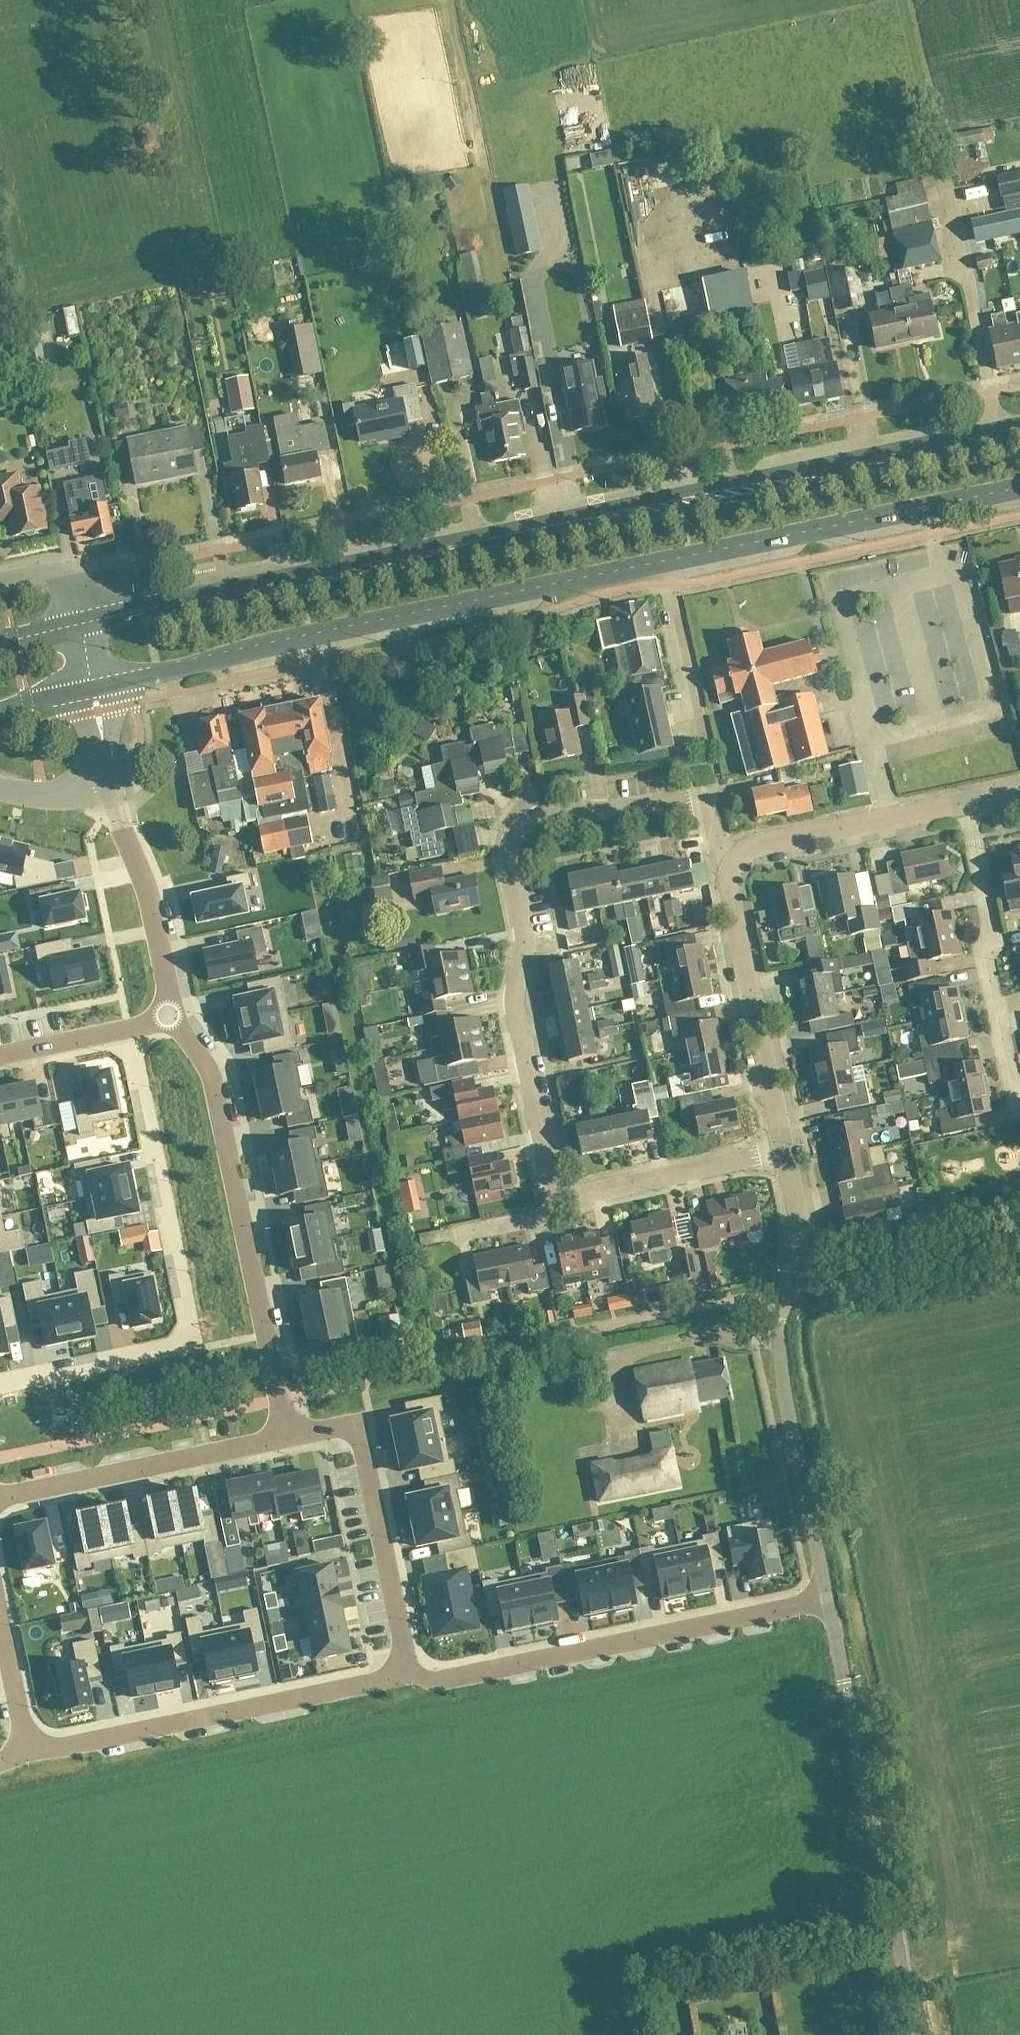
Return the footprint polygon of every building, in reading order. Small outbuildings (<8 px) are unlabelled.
[(555,93),(560,135),(580,133),(574,90),(555,93)] [(981,130),(954,135),(957,149),(984,143),(981,130)] [(993,177),(997,200),(1019,195),(1019,172),(993,177)] [(897,198),(884,201),(890,230),(930,220),(920,179),(894,185),(897,198)] [(975,242),(1019,232),(1019,212),(971,222),(975,242)] [(930,221),(891,230),(901,272),(940,263),(930,221)] [(540,252),(535,230),(512,235),(517,257),(540,252)] [(987,256),(974,259),(977,271),(990,268),(987,256)] [(856,270),(832,274),(839,310),(863,305),(856,270)] [(803,275),(807,294),(827,290),(823,271),(803,275)] [(660,293),(669,334),(755,314),(746,274),(660,293)] [(909,286),(899,288),(910,342),(936,337),(930,305),(909,309),(907,300),(912,299),(909,286)] [(910,342),(899,288),(888,290),(890,304),(896,303),(898,311),(869,317),(875,349),(910,342)] [(645,311),(612,316),(617,348),(650,343),(645,311)] [(1017,324),(1006,326),(1003,314),(990,317),(992,329),(988,329),(996,370),(1019,365),(1019,340),(1017,324)] [(66,342),(87,333),(79,315),(58,323),(66,342)] [(46,318),(19,324),(28,367),(44,364),(38,337),(50,334),(46,318)] [(460,325),(421,333),(432,385),(471,377),(460,325)] [(290,331),(300,377),(319,373),(309,327),(290,331)] [(527,330),(510,333),(514,356),(531,353),(527,330)] [(694,337),(698,363),(711,360),(711,356),(725,354),(721,332),(694,337)] [(417,339),(403,342),(410,371),(423,368),(417,339)] [(823,400),(841,397),(834,362),(832,363),(828,340),(811,343),(815,366),(816,366),(823,400)] [(815,366),(811,343),(796,346),(801,369),(789,371),(795,406),(823,400),(816,366),(815,366)] [(530,354),(509,358),(513,378),(519,377),(522,391),(537,388),(530,354)] [(647,418),(650,417),(648,406),(653,405),(645,367),(643,356),(624,360),(626,370),(628,384),(619,386),(619,385),(612,387),(616,406),(623,405),(626,422),(636,420),(638,423),(647,421),(647,418)] [(603,426),(598,401),(604,400),(601,380),(595,381),(591,363),(559,369),(571,432),(603,426)] [(387,375),(391,387),(410,382),(407,370),(387,375)] [(739,417),(791,407),(786,380),(766,383),(765,374),(724,382),(731,418),(739,416),(739,417)] [(259,411),(254,379),(229,383),(234,415),(259,411)] [(404,422),(420,419),(414,386),(393,390),(395,402),(352,410),(359,442),(386,436),(386,440),(407,436),(404,422)] [(498,418),(495,405),(492,394),(479,396),(481,407),(475,409),(477,422),(476,423),(480,442),(486,441),(490,463),(507,460),(499,418),(498,418)] [(499,418),(507,460),(524,456),(519,434),(524,433),(520,414),(519,414),(516,401),(495,405),(498,418),(499,418)] [(281,460),(285,485),(319,478),(313,449),(326,447),(322,425),(296,430),(301,457),(281,460)] [(268,463),(262,434),(261,426),(244,429),(245,434),(226,438),(231,463),(222,465),(225,480),(230,479),(236,511),(262,506),(256,472),(254,472),(253,466),(268,463)] [(186,429),(156,435),(165,480),(195,474),(186,429)] [(126,441),(131,465),(135,486),(165,480),(156,435),(126,441)] [(51,460),(56,478),(83,470),(77,453),(51,460)] [(0,478),(0,521),(7,520),(11,537),(23,535),(27,538),(32,536),(35,532),(46,530),(38,488),(18,493),(14,475),(0,478)] [(88,509),(86,496),(66,500),(70,519),(69,519),(72,537),(92,533),(93,539),(111,536),(105,505),(88,509)] [(1005,600),(1019,597),(1019,562),(998,567),(1005,600)] [(654,641),(646,603),(610,611),(612,619),(596,623),(602,651),(613,648),(635,756),(670,749),(659,692),(665,691),(661,672),(657,673),(650,642),(654,641)] [(726,669),(711,673),(719,706),(742,700),(745,712),(730,716),(746,777),(826,756),(810,696),(775,706),(770,687),(816,675),(813,665),(820,663),(817,651),(810,653),(807,642),(761,654),(756,635),(747,637),(745,631),(734,634),(736,640),(727,643),(732,662),(725,664),(726,669)] [(547,762),(579,756),(574,729),(589,726),(583,697),(563,701),(565,713),(538,719),(547,762)] [(303,705),(295,707),(306,761),(307,765),(309,775),(326,772),(324,762),(329,761),(318,702),(315,703),(313,699),(304,701),(303,705)] [(307,811),(298,762),(306,761),(295,707),(254,715),(252,712),(242,714),(242,717),(240,718),(250,772),(234,775),(243,820),(244,824),(307,811)] [(234,775),(222,718),(193,724),(203,773),(211,772),(212,779),(203,781),(204,783),(188,786),(194,812),(219,807),(219,810),(216,810),(217,815),(220,815),(222,824),(243,820),(234,775)] [(484,768),(483,768),(485,775),(506,770),(502,752),(512,749),(513,756),(528,753),(522,727),(509,730),(508,727),(492,731),(491,726),(468,730),(472,747),(472,748),(479,747),(484,768)] [(473,770),(483,768),(484,768),(479,747),(472,748),(472,747),(464,748),(463,744),(440,749),(443,765),(444,765),(451,764),(458,799),(459,799),(479,795),(473,770)] [(418,815),(446,809),(450,830),(457,828),(453,808),(461,807),(459,799),(458,799),(451,764),(444,765),(443,765),(431,767),(436,791),(413,795),(416,808),(418,815)] [(838,769),(845,800),(864,796),(858,765),(838,769)] [(321,793),(333,791),(331,777),(319,779),(321,793)] [(782,788),(753,794),(758,818),(786,812),(787,818),(811,813),(806,786),(782,791),(782,788)] [(814,807),(826,804),(823,788),(810,790),(814,807)] [(323,810),(340,807),(337,793),(320,796),(323,810)] [(432,833),(450,830),(446,809),(418,815),(416,808),(399,811),(404,834),(409,833),(412,850),(415,849),(418,862),(444,857),(441,842),(434,844),(432,833)] [(284,820),(289,849),(310,845),(304,816),(284,820)] [(289,849),(284,820),(256,826),(262,854),(289,849)] [(16,875),(15,885),(53,889),(56,864),(26,861),(27,848),(12,847),(13,843),(0,842),(0,873),(16,875)] [(949,878),(942,848),(900,857),(901,861),(885,864),(891,897),(908,894),(907,886),(949,878)] [(1013,869),(1000,872),(1009,914),(1019,911),(1019,905),(1018,896),(1019,895),(1019,850),(1009,852),(1013,869)] [(470,862),(450,866),(452,878),(473,874),(470,862)] [(663,867),(669,895),(693,890),(687,862),(663,867)] [(669,895),(663,867),(639,872),(645,900),(669,895)] [(439,869),(408,876),(413,901),(431,897),(435,916),(479,907),(472,877),(442,884),(439,869)] [(590,874),(598,910),(613,907),(617,922),(625,920),(616,877),(614,869),(590,874)] [(645,900),(639,872),(616,877),(625,920),(633,919),(630,903),(645,900)] [(566,879),(570,897),(572,906),(564,907),(569,932),(586,929),(583,913),(598,910),(590,874),(566,879)] [(226,880),(228,892),(193,899),(198,925),(246,915),(241,891),(252,889),(249,875),(226,880)] [(387,875),(370,878),(372,888),(389,885),(387,875)] [(859,911),(852,875),(816,882),(821,907),(823,906),(826,921),(845,917),(849,937),(879,931),(874,908),(859,911)] [(795,887),(768,892),(779,944),(818,936),(813,911),(801,914),(795,887)] [(50,889),(29,894),(33,916),(42,914),(45,930),(85,922),(83,910),(86,910),(84,897),(80,898),(79,895),(52,900),(50,889)] [(663,904),(665,912),(679,909),(677,901),(663,904)] [(915,942),(955,934),(950,912),(916,919),(913,905),(890,910),(893,925),(903,923),(905,931),(913,930),(915,942)] [(679,909),(665,912),(666,920),(681,917),(679,909)] [(238,945),(204,953),(210,982),(256,972),(253,957),(266,954),(261,929),(236,934),(238,945)] [(938,977),(935,962),(959,956),(955,934),(915,942),(907,944),(911,966),(900,969),(903,984),(938,977)] [(667,965),(670,979),(705,972),(700,947),(693,948),(690,936),(650,944),(655,967),(667,965)] [(54,991),(97,982),(91,951),(65,957),(62,943),(34,949),(38,965),(48,962),(54,991)] [(412,986),(467,974),(463,953),(433,959),(431,947),(409,952),(414,974),(410,975),(412,986)] [(626,962),(640,960),(637,947),(624,950),(626,962)] [(794,981),(798,1003),(832,996),(842,994),(838,973),(842,972),(839,960),(805,967),(807,979),(794,981)] [(553,992),(581,987),(576,962),(548,968),(553,992)] [(692,1002),(710,998),(705,972),(670,979),(673,994),(661,996),(666,1019),(667,1019),(695,1013),(692,1002)] [(442,1002),(472,996),(467,974),(412,986),(414,997),(418,996),(420,1006),(423,1018),(444,1013),(442,1002)] [(595,976),(598,991),(606,989),(603,975),(595,976)] [(598,991),(595,976),(587,978),(590,992),(598,991)] [(238,1025),(286,1015),(279,979),(250,985),(250,987),(251,987),(252,994),(250,998),(233,1001),(234,1005),(230,1006),(234,1023),(238,1022),(238,1025)] [(922,1008),(925,1022),(959,1015),(954,990),(945,992),(943,979),(906,987),(911,1011),(922,1008)] [(586,1010),(581,987),(553,992),(557,1016),(586,1010)] [(837,1017),(832,996),(798,1003),(803,1025),(825,1020),(827,1032),(853,1026),(850,1015),(837,1017)] [(591,1034),(586,1010),(557,1016),(562,1040),(591,1034)] [(442,1048),(481,1040),(476,1019),(447,1025),(444,1013),(423,1018),(428,1040),(440,1038),(442,1048)] [(682,1038),(686,1056),(721,1049),(715,1022),(697,1025),(695,1013),(667,1019),(672,1040),(682,1038)] [(265,1054),(265,1056),(294,1050),(286,1015),(238,1025),(239,1027),(235,1028),(238,1045),(242,1044),(243,1048),(259,1045),(263,1047),(265,1054)] [(959,1015),(925,1022),(928,1036),(916,1038),(921,1062),(950,1056),(948,1044),(965,1040),(959,1015)] [(604,1023),(607,1038),(615,1036),(612,1022),(604,1023)] [(607,1038),(604,1023),(596,1025),(599,1039),(607,1038)] [(813,1078),(849,1070),(846,1056),(858,1053),(853,1030),(824,1036),(827,1049),(808,1052),(813,1078)] [(596,1058),(591,1034),(562,1040),(567,1064),(596,1058)] [(455,1067),(485,1061),(481,1040),(442,1048),(444,1058),(415,1064),(420,1086),(422,1085),(423,1088),(458,1080),(455,1067)] [(679,1077),(684,1098),(702,1093),(711,1092),(709,1080),(727,1077),(721,1049),(686,1056),(690,1075),(679,1077)] [(254,1076),(259,1099),(300,1090),(296,1067),(300,1066),(298,1054),(272,1059),(275,1071),(254,1076)] [(959,1054),(950,1056),(921,1062),(926,1086),(945,1082),(948,1095),(983,1088),(978,1063),(961,1066),(959,1054)] [(853,1085),(849,1070),(813,1078),(819,1104),(832,1101),(835,1113),(868,1106),(864,1083),(853,1085)] [(85,1101),(72,1104),(78,1137),(94,1133),(93,1126),(118,1120),(108,1074),(97,1076),(97,1072),(80,1075),(83,1092),(85,1101)] [(459,1123),(496,1115),(491,1090),(475,1093),(472,1081),(429,1090),(432,1103),(441,1101),(443,1113),(456,1111),(459,1123)] [(622,1119),(628,1147),(652,1142),(646,1114),(656,1112),(650,1083),(631,1087),(635,1109),(632,1109),(633,1117),(622,1119)] [(35,1085),(13,1089),(20,1124),(32,1122),(34,1131),(56,1127),(51,1104),(39,1106),(35,1085)] [(988,1114),(983,1088),(948,1095),(951,1110),(936,1113),(941,1136),(974,1130),(972,1117),(988,1114)] [(0,1138),(1,1143),(11,1141),(9,1127),(20,1124),(13,1089),(0,1092),(0,1138)] [(259,1099),(263,1122),(285,1117),(287,1130),(312,1124),(308,1102),(298,1104),(296,1092),(301,1091),(300,1090),(259,1099)] [(738,1127),(732,1101),(705,1106),(702,1093),(684,1098),(678,1099),(683,1123),(695,1121),(699,1135),(738,1127)] [(588,1110),(602,1107),(601,1099),(586,1102),(588,1110)] [(400,1127),(416,1126),(415,1103),(398,1104),(400,1127)] [(602,1107),(588,1110),(590,1118),(604,1115),(602,1107)] [(830,1158),(866,1151),(862,1132),(871,1130),(867,1110),(844,1114),(846,1126),(824,1130),(830,1158)] [(496,1115),(459,1123),(461,1135),(449,1138),(451,1150),(441,1152),(444,1164),(469,1159),(467,1147),(501,1140),(496,1115)] [(599,1124),(604,1152),(628,1147),(622,1119),(599,1124)] [(604,1152),(599,1124),(575,1129),(580,1157),(604,1152)] [(269,1151),(274,1174),(321,1164),(320,1163),(316,1164),(311,1143),(316,1142),(313,1129),(288,1134),(291,1146),(269,1151)] [(870,1148),(877,1166),(888,1161),(881,1144),(870,1148)] [(867,1191),(884,1188),(891,1186),(887,1166),(870,1170),(866,1151),(830,1158),(835,1186),(858,1181),(860,1193),(867,1191)] [(469,1159),(444,1164),(446,1177),(456,1175),(459,1187),(472,1184),(476,1205),(499,1200),(497,1192),(512,1189),(506,1163),(490,1167),(488,1155),(469,1159)] [(84,1201),(133,1191),(128,1168),(102,1173),(99,1161),(73,1167),(76,1178),(80,1178),(84,1201)] [(274,1174),(279,1197),(300,1193),(303,1205),(328,1199),(321,1164),(274,1174)] [(17,1170),(19,1178),(31,1176),(29,1168),(17,1170)] [(884,1188),(867,1191),(869,1204),(841,1209),(846,1237),(886,1229),(883,1212),(900,1209),(895,1185),(891,1186),(884,1188)] [(133,1191),(84,1201),(89,1225),(85,1225),(88,1237),(114,1232),(112,1220),(138,1215),(133,1191)] [(710,1219),(706,1220),(694,1222),(700,1250),(716,1247),(715,1240),(746,1234),(747,1241),(749,1244),(753,1245),(757,1244),(760,1241),(761,1238),(759,1231),(760,1231),(753,1195),(707,1205),(710,1219)] [(306,1222),(285,1226),(290,1249),(336,1239),(329,1204),(304,1209),(306,1222)] [(668,1213),(656,1216),(657,1220),(629,1226),(632,1240),(630,1240),(633,1257),(648,1254),(650,1264),(653,1266),(666,1263),(663,1251),(675,1248),(668,1213)] [(1,1218),(0,1219),(0,1255),(24,1250),(20,1232),(4,1235),(1,1218)] [(133,1229),(118,1232),(121,1245),(135,1243),(133,1229)] [(620,1282),(615,1258),(603,1261),(597,1232),(576,1237),(586,1283),(607,1279),(608,1285),(620,1282)] [(586,1283),(576,1237),(554,1241),(560,1270),(549,1272),(554,1297),(566,1294),(564,1288),(586,1283)] [(336,1239),(290,1249),(295,1272),(316,1268),(318,1280),(344,1275),(341,1262),(336,1263),(332,1241),(337,1240),(336,1239)] [(548,1290),(543,1266),(531,1268),(526,1247),(499,1253),(506,1288),(525,1284),(527,1295),(548,1290)] [(691,1251),(690,1251),(676,1254),(682,1283),(697,1280),(691,1251)] [(488,1292),(506,1288),(499,1253),(472,1259),(476,1280),(465,1282),(470,1307),(490,1302),(488,1292)] [(715,1282),(710,1255),(699,1257),(704,1284),(715,1282)] [(0,1272),(0,1288),(15,1285),(12,1269),(0,1272)] [(77,1291),(60,1295),(70,1343),(72,1343),(94,1338),(88,1312),(100,1310),(92,1272),(73,1276),(77,1291)] [(124,1275),(108,1278),(114,1307),(128,1304),(133,1330),(149,1326),(148,1323),(159,1320),(150,1274),(124,1279),(124,1275)] [(300,1301),(305,1324),(352,1315),(344,1279),(319,1285),(322,1297),(300,1301)] [(68,1344),(70,1343),(60,1295),(44,1298),(40,1283),(22,1287),(30,1324),(41,1322),(47,1348),(68,1343),(68,1344)] [(8,1356),(6,1348),(2,1330),(16,1328),(10,1298),(0,1301),(0,1357),(8,1356)] [(575,1307),(577,1317),(595,1314),(593,1304),(575,1307)] [(352,1315),(305,1324),(310,1347),(331,1343),(334,1355),(359,1350),(352,1315)] [(479,1325),(461,1328),(464,1343),(482,1340),(479,1325)] [(682,1408),(686,1407),(729,1399),(722,1360),(690,1366),(689,1360),(633,1371),(643,1421),(683,1413),(682,1408)] [(396,1448),(444,1438),(439,1414),(443,1413),(439,1398),(409,1404),(411,1418),(391,1422),(392,1427),(388,1428),(391,1445),(395,1444),(396,1448)] [(652,1454),(670,1451),(666,1432),(648,1436),(652,1454)] [(444,1438),(396,1448),(397,1452),(393,1452),(397,1470),(400,1469),(401,1474),(422,1469),(425,1483),(428,1482),(456,1476),(453,1461),(449,1462),(444,1438)] [(652,1454),(652,1459),(611,1467),(610,1462),(591,1466),(598,1504),(678,1488),(671,1450),(652,1454)] [(292,1479),(300,1514),(301,1523),(325,1519),(316,1474),(292,1479)] [(456,1476),(428,1482),(430,1491),(427,1495),(407,1499),(407,1503),(403,1504),(407,1521),(411,1520),(412,1524),(461,1514),(456,1491),(460,1490),(457,1476),(456,1476)] [(256,1517),(269,1514),(271,1524),(280,1522),(280,1518),(272,1483),(271,1477),(249,1482),(256,1517)] [(300,1514),(292,1479),(272,1483),(280,1518),(300,1514)] [(258,1526),(256,1517),(249,1482),(226,1487),(230,1506),(217,1508),(226,1550),(240,1547),(234,1521),(248,1519),(249,1528),(258,1526)] [(173,1497),(171,1498),(182,1546),(203,1542),(204,1546),(218,1543),(212,1517),(200,1519),(194,1489),(180,1492),(181,1496),(173,1498),(173,1497)] [(153,1529),(142,1531),(147,1558),(161,1555),(160,1551),(182,1546),(171,1498),(170,1498),(170,1499),(148,1503),(153,1529)] [(103,1512),(101,1512),(111,1561),(132,1557),(133,1560),(147,1558),(142,1531),(130,1534),(125,1508),(103,1512)] [(83,1543),(71,1546),(77,1572),(90,1569),(90,1565),(111,1561),(101,1512),(99,1513),(92,1515),(91,1511),(77,1514),(83,1543)] [(465,1536),(461,1514),(412,1524),(412,1528),(409,1528),(412,1546),(416,1545),(417,1548),(438,1544),(441,1547),(443,1556),(472,1550),(469,1535),(465,1536)] [(45,1524),(15,1530),(24,1573),(53,1567),(45,1524)] [(726,1530),(733,1567),(747,1564),(751,1582),(780,1576),(770,1527),(742,1533),(741,1527),(726,1530)] [(709,1591),(714,1590),(709,1569),(723,1566),(716,1535),(702,1538),(702,1542),(678,1547),(688,1595),(692,1594),(693,1598),(710,1595),(709,1591)] [(684,1596),(688,1595),(678,1547),(654,1552),(653,1548),(638,1551),(645,1582),(658,1580),(662,1600),(667,1599),(668,1603),(685,1600),(684,1596)] [(309,1556),(308,1548),(296,1550),(298,1558),(309,1556)] [(435,1636),(450,1633),(475,1628),(464,1574),(479,1571),(474,1549),(472,1550),(443,1556),(447,1576),(424,1581),(434,1632),(435,1636)] [(600,1564),(610,1611),(614,1610),(615,1614),(631,1611),(631,1607),(635,1606),(631,1585),(645,1582),(638,1551),(623,1555),(624,1559),(600,1564)] [(278,1566),(277,1558),(265,1561),(267,1569),(278,1566)] [(606,1612),(610,1611),(600,1564),(575,1569),(575,1565),(560,1568),(566,1598),(580,1596),(584,1617),(589,1616),(590,1619),(606,1616),(606,1612)] [(301,1596),(336,1589),(331,1567),(296,1575),(301,1596)] [(522,1580),(531,1628),(535,1627),(536,1631),(553,1627),(552,1623),(557,1622),(553,1602),(566,1599),(566,1598),(560,1568),(545,1571),(546,1575),(522,1580)] [(528,1628),(531,1628),(522,1580),(497,1585),(496,1581),(482,1584),(488,1615),(501,1612),(506,1633),(510,1632),(511,1636),(528,1632),(528,1628)] [(212,1585),(185,1591),(187,1602),(215,1597),(212,1585)] [(301,1596),(305,1618),(340,1611),(336,1589),(301,1596)] [(263,1597),(265,1604),(276,1602),(275,1595),(263,1597)] [(276,1602),(265,1604),(266,1612),(278,1610),(276,1602)] [(245,1625),(223,1630),(233,1678),(238,1677),(239,1681),(253,1678),(253,1674),(257,1673),(252,1647),(263,1645),(256,1611),(242,1614),(245,1625)] [(340,1611),(305,1618),(310,1639),(345,1632),(340,1611)] [(79,1615),(80,1617),(82,1630),(83,1636),(99,1633),(95,1612),(79,1615)] [(199,1619),(185,1621),(193,1659),(205,1657),(210,1683),(214,1682),(215,1686),(230,1683),(229,1679),(233,1678),(223,1630),(202,1634),(199,1619)] [(289,1642),(306,1637),(303,1624),(286,1629),(289,1642)] [(345,1632),(310,1639),(314,1661),(349,1654),(345,1632)] [(167,1641),(145,1646),(155,1695),(157,1694),(179,1689),(173,1663),(185,1661),(180,1635),(166,1638),(167,1641)] [(272,1639),(273,1647),(285,1644),(283,1637),(272,1639)] [(58,1680),(53,1681),(56,1698),(62,1697),(65,1713),(71,1712),(71,1716),(88,1712),(87,1708),(93,1707),(87,1681),(101,1678),(93,1641),(72,1646),(75,1662),(55,1666),(58,1680)] [(287,1652),(285,1644),(273,1647),(275,1654),(287,1652)] [(123,1646),(109,1649),(115,1676),(126,1673),(132,1699),(153,1695),(155,1695),(145,1646),(124,1650),(123,1646)]
